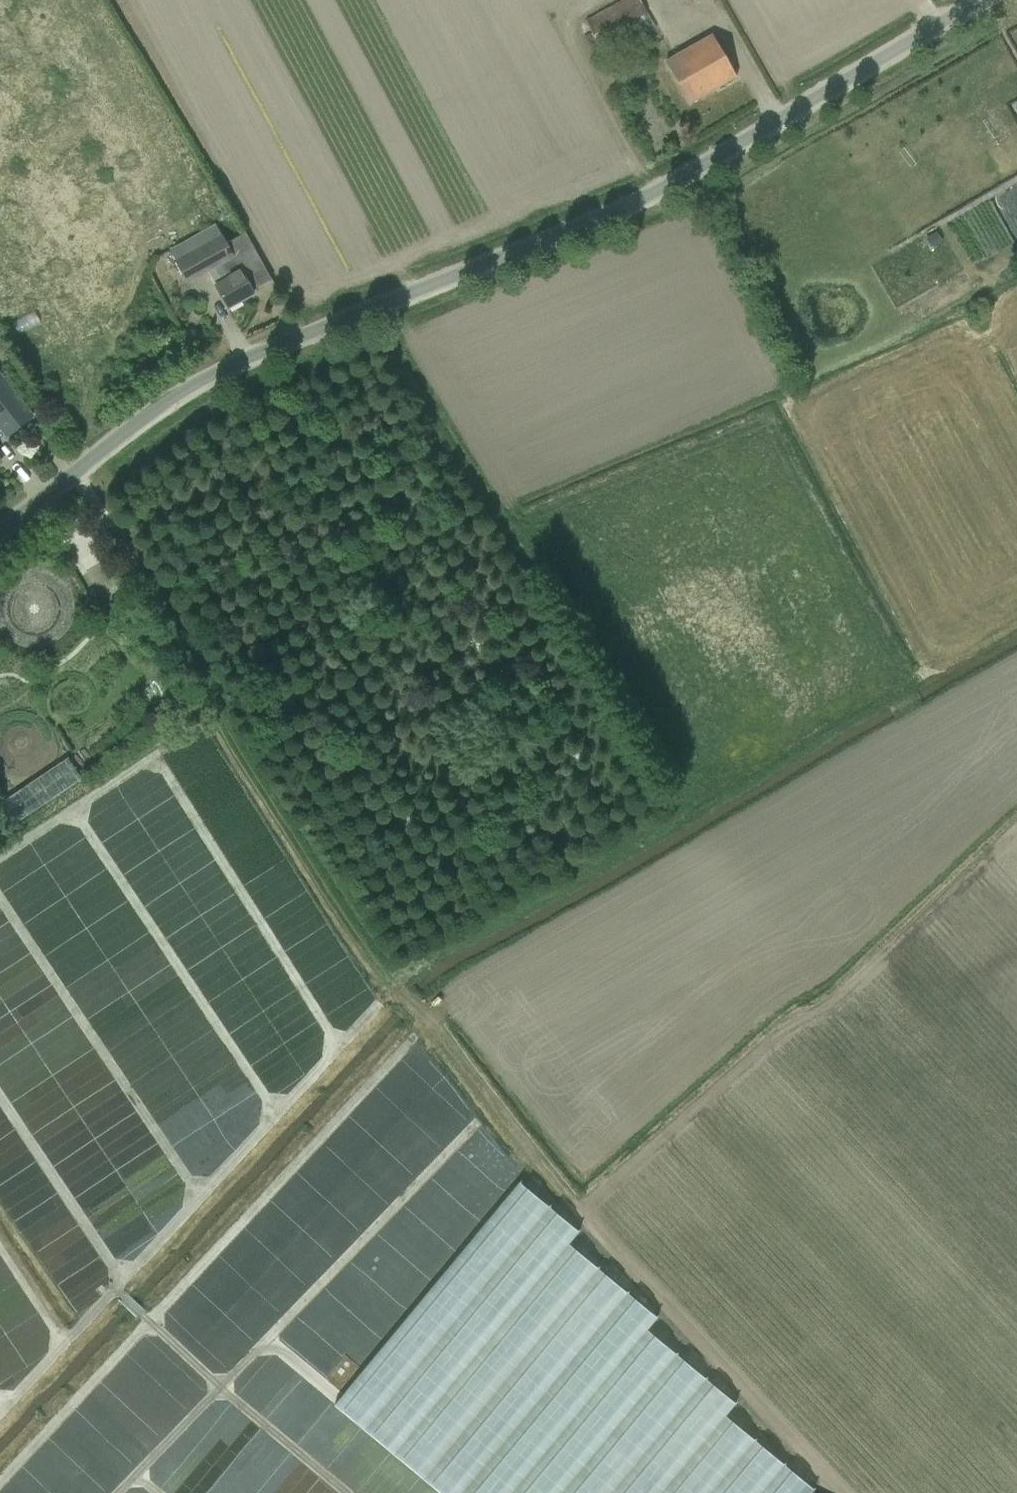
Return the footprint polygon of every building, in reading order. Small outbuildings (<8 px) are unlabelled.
[(583,21),(595,43),(646,14),(638,0),(620,0),(583,21)] [(664,60),(679,86),(689,104),(736,76),(726,59),(711,33),(664,60)] [(187,282),(202,274),(208,271),(215,285),(218,290),(227,308),(254,294),(244,276),(241,271),(233,257),(233,256),(215,223),(169,249),(187,282)] [(936,233),(926,239),(932,248),(942,243),(936,233)] [(6,437),(33,416),(0,374),(0,429),(6,437)] [(67,759),(0,805),(0,808),(12,826),(81,780),(67,759)] [(334,1404),(441,1492),(810,1492),(813,1490),(813,1489),(725,1416),(735,1403),(646,1330),(656,1317),(568,1244),(578,1231),(519,1182),(334,1404)]
